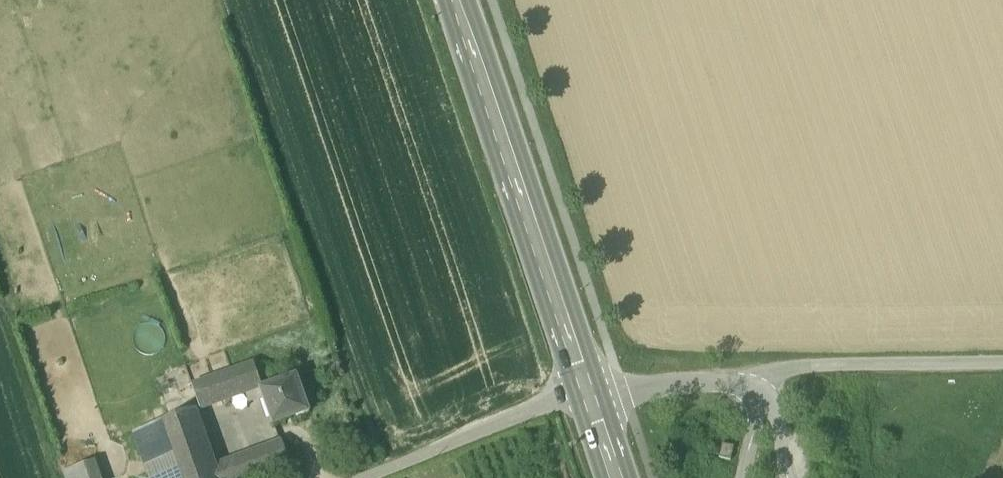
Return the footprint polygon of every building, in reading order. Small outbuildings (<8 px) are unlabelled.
[(254,364),(192,387),(200,408),(262,386),(254,364)] [(296,378),(262,390),(274,424),(308,412),(296,378)] [(134,432),(150,477),(220,477),(215,466),(195,410),(134,432)] [(215,466),(220,477),(258,477),(291,466),(282,441),(215,466)] [(734,447),(722,444),(719,458),(730,461),(734,447)] [(94,462),(63,472),(65,477),(100,477),(94,462)]
